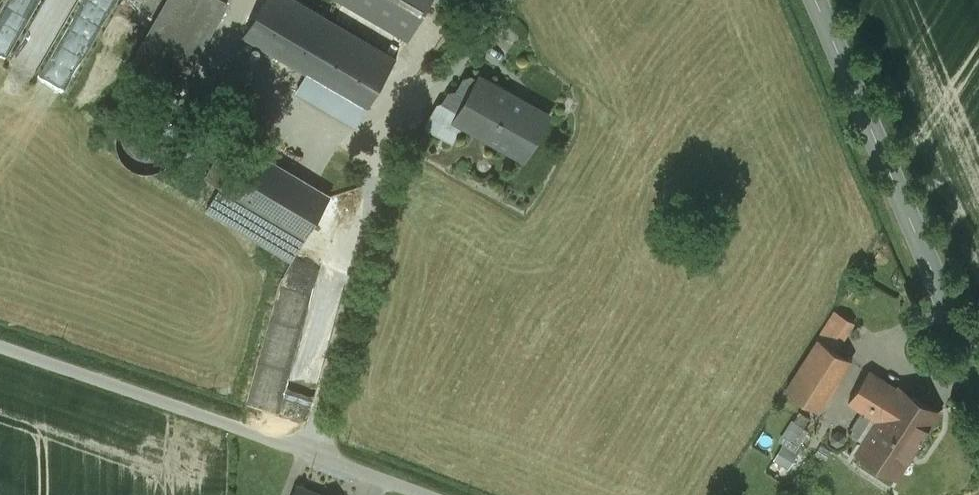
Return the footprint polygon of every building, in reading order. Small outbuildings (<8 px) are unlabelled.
[(228,0),(169,0),(132,62),(177,88),(228,0)] [(301,0),(264,0),(244,35),(307,72),(297,90),(356,124),(366,107),(367,107),(397,56),(301,0)] [(408,36),(411,32),(429,0),(346,0),(408,36)] [(549,115),(480,75),(460,111),(456,118),(457,119),(509,149),(510,147),(525,156),(549,115)] [(438,103),(426,125),(447,137),(457,119),(456,118),(460,111),(443,102),(438,103)] [(147,111),(140,112),(134,114),(130,117),(125,120),(122,124),(120,127),(118,131),(117,135),(117,137),(116,140),(116,144),(117,148),(118,152),(119,155),(121,160),(124,164),(127,166),(130,168),(132,170),(135,171),(139,173),(144,174),(149,174),(155,173),(159,172),(164,170),(166,168),(169,166),(172,163),(175,159),(177,154),(178,152),(179,148),(179,146),(179,142),(179,139),(179,136),(178,133),(177,130),(174,125),(171,121),(168,118),(165,116),(162,114),(157,112),(152,111),(147,111)] [(329,197),(244,147),(206,210),(291,261),(329,197)] [(836,311),(786,388),(820,409),(852,359),(838,350),(855,323),(836,311)] [(898,392),(869,372),(849,401),(879,420),(859,451),(896,475),(937,412),(900,389),(898,392)] [(808,429),(794,420),(781,440),(795,449),(808,429)] [(798,453),(783,444),(774,460),(789,469),(798,453)]
